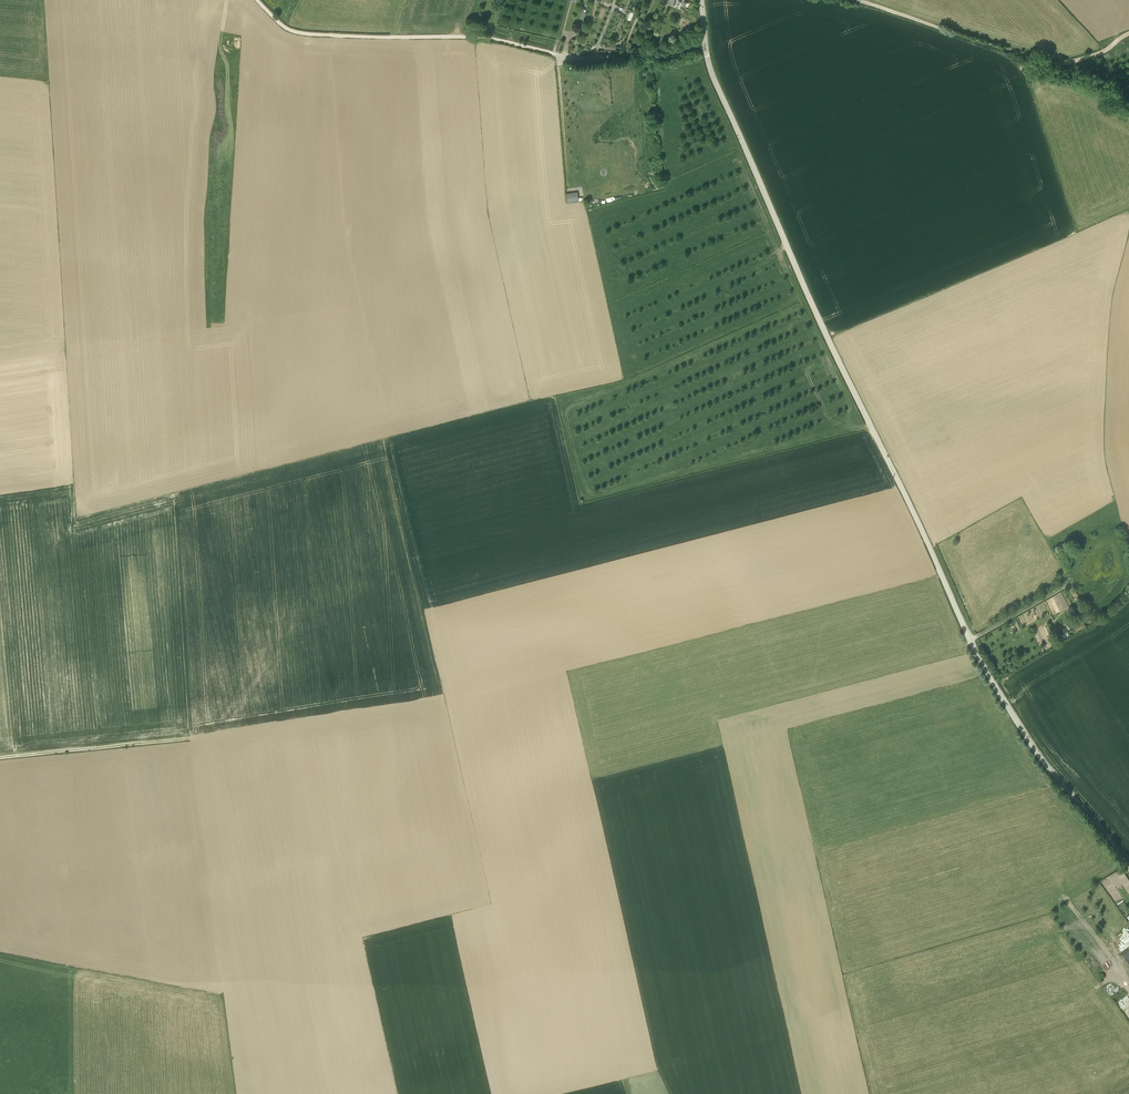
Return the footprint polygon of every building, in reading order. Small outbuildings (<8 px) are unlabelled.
[(577,192),(567,193),(566,193),(567,202),(578,200),(578,201),(582,200),(582,197),(578,198),(577,192)]
